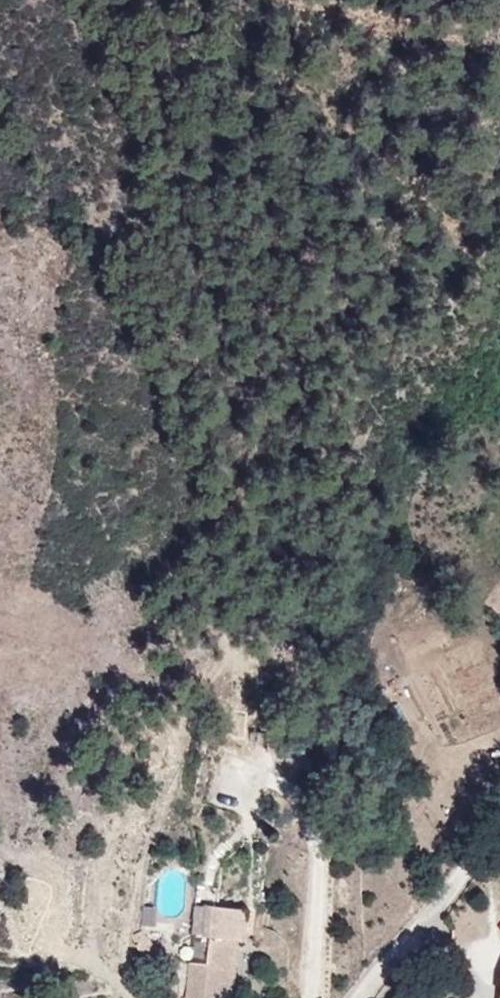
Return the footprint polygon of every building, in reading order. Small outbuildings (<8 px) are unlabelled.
[(205,907),(188,997),(241,997),(261,912),(205,907)]
